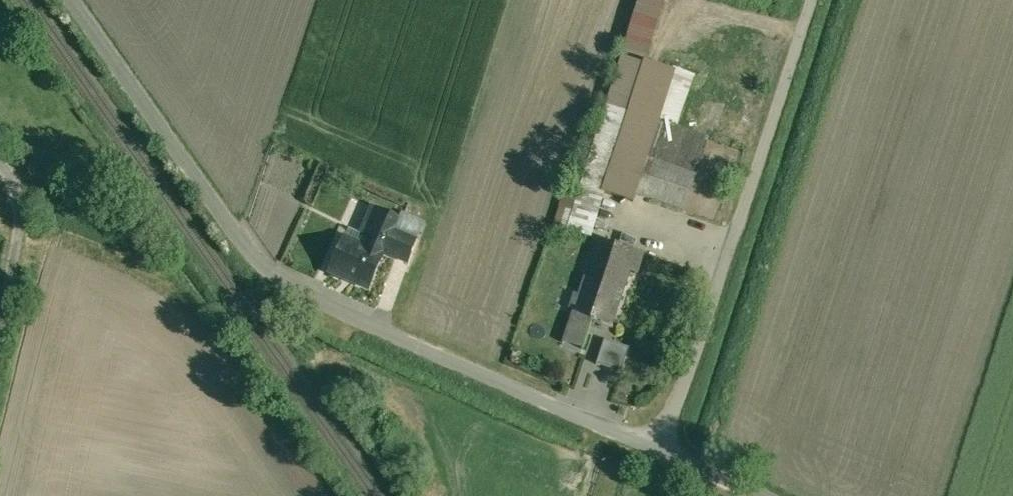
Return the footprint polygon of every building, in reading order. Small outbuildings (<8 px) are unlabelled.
[(623,56),(644,63),(664,0),(641,0),(623,56)] [(601,191),(644,63),(623,56),(566,230),(590,238),(605,192),(601,191)] [(675,73),(644,63),(601,191),(605,192),(632,201),(635,193),(648,158),(660,121),(675,73)] [(693,79),(675,73),(660,121),(677,127),(693,79)] [(660,121),(648,158),(695,174),(707,137),(677,127),(660,121)] [(695,174),(648,158),(635,193),(683,210),(695,174)] [(408,238),(381,226),(375,240),(379,242),(375,252),(383,256),(398,262),(408,238)] [(375,252),(344,239),(329,272),(369,289),(383,256),(375,252)] [(603,283),(584,277),(563,343),(582,349),(592,321),(612,328),(637,252),(615,245),(603,283)] [(629,348),(605,340),(596,364),(621,373),(629,348)]
